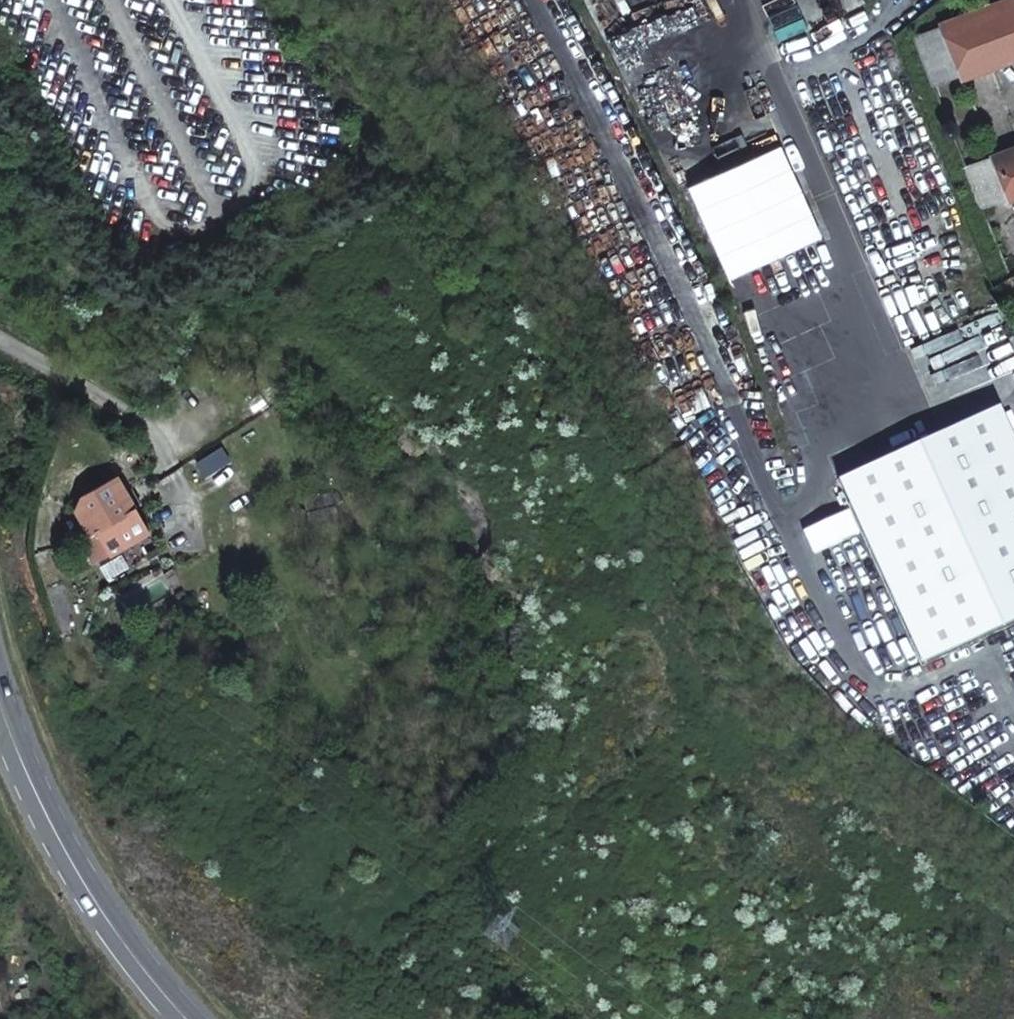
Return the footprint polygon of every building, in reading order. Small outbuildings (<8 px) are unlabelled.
[(911,32),(932,84),(1013,51),(1013,0),(992,0),(911,32)] [(948,118),(945,119),(942,120),(941,123),(940,126),(941,130),(943,132),(946,134),(949,135),(952,134),(955,132),(956,129),(957,126),(956,123),(954,120),(952,118),(948,118)] [(963,164),(981,207),(1013,194),(1013,144),(963,164)] [(110,553),(149,531),(134,506),(141,502),(115,462),(65,493),(81,514),(84,519),(89,534),(97,529),(110,553)]
